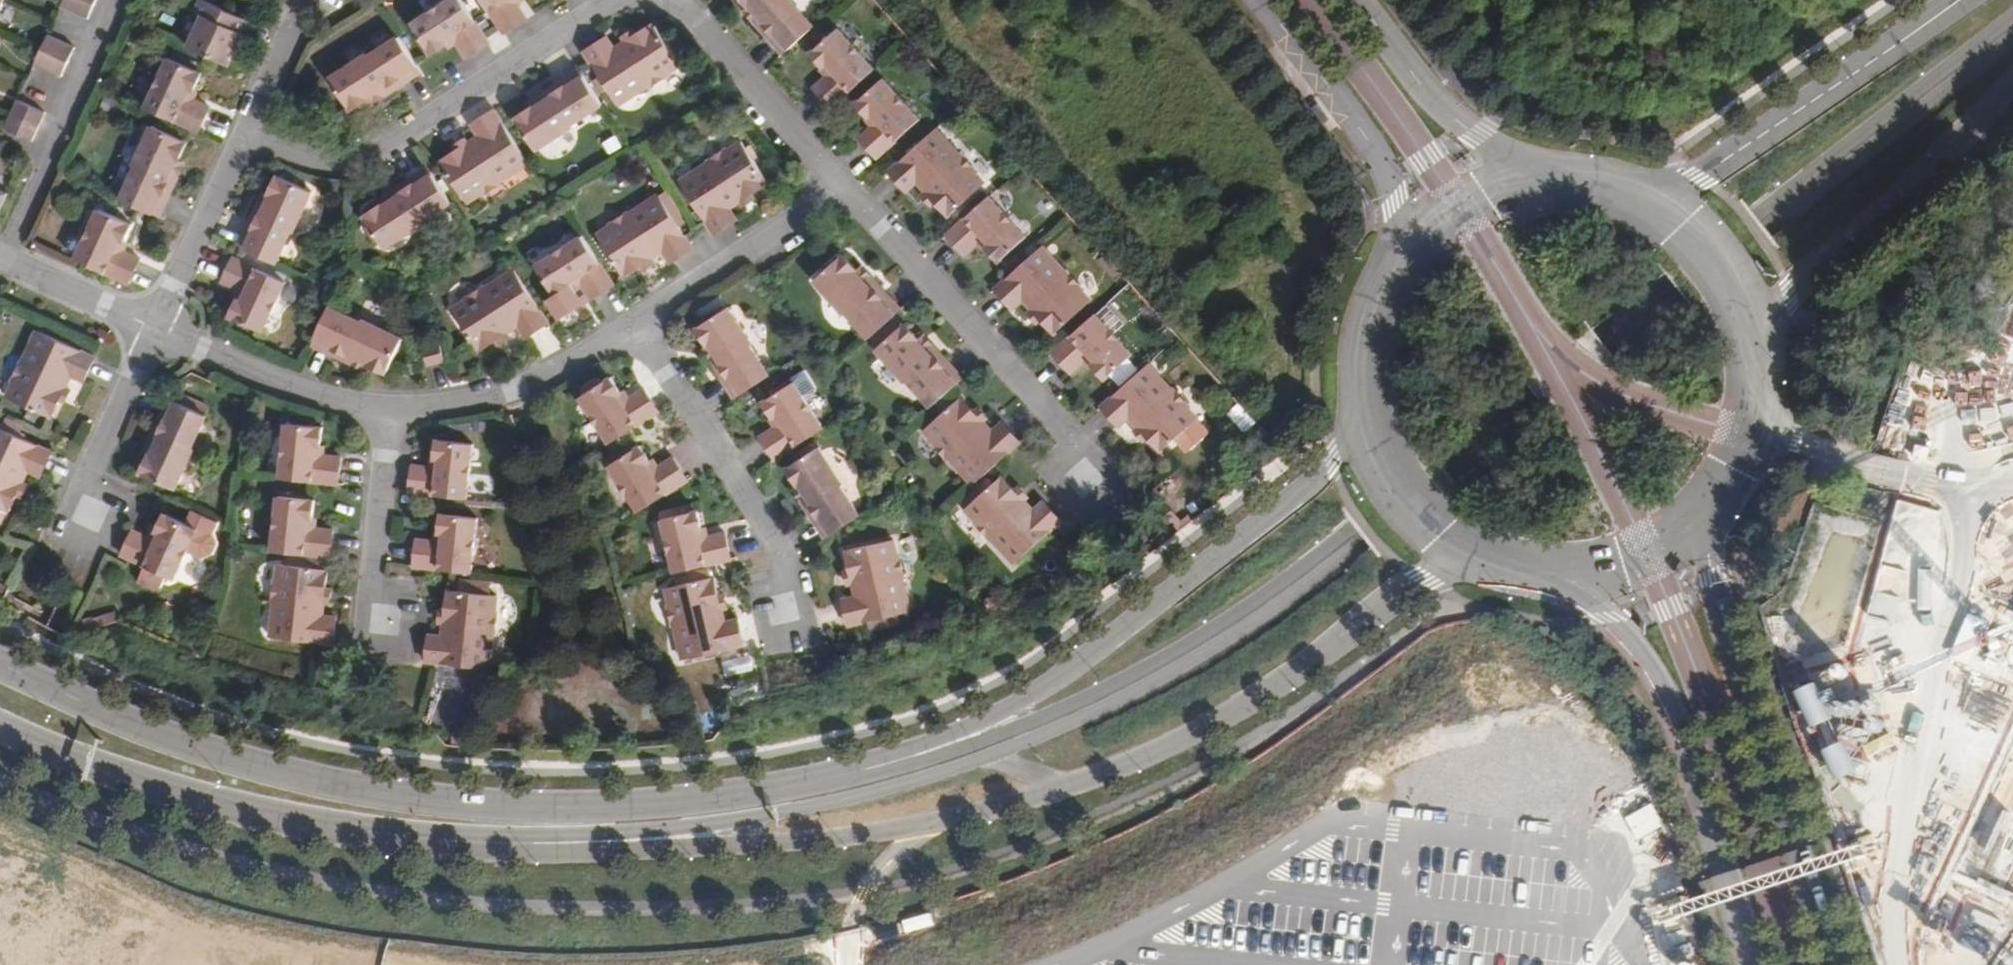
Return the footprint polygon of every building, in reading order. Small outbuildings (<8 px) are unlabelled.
[(93,4),(84,0),(62,0),(60,5),(87,18),(93,4)] [(204,0),(197,0),(191,11),(200,15),(185,44),(225,62),(235,41),(245,19),(204,0)] [(461,0),(449,0),(411,24),(431,54),(446,44),(444,40),(452,34),(458,42),(466,55),(488,41),(461,0)] [(504,32),(526,18),(517,4),(515,0),(484,0),(504,32)] [(752,10),(754,8),(774,30),(767,36),(782,53),(815,24),(794,0),(743,0),(752,10)] [(774,30),(754,8),(752,10),(747,15),(767,36),(774,30)] [(679,62),(652,21),(637,30),(625,39),(613,46),(606,34),(583,49),(617,101),(645,84),(646,86),(667,73),(665,70),(679,62)] [(637,30),(634,25),(622,34),(625,39),(637,30)] [(872,70),(834,27),(807,51),(821,66),(823,64),(830,71),(823,78),(811,87),(830,108),(872,70)] [(458,42),(452,34),(444,40),(446,44),(449,48),(458,42)] [(40,49),(66,61),(73,48),(46,35),(40,49)] [(420,72),(397,35),(366,55),(364,53),(329,75),(350,109),(373,95),(371,93),(395,77),(399,85),(420,72)] [(66,61),(40,49),(33,64),(59,77),(66,61)] [(198,72),(165,57),(143,105),(195,129),(206,106),(186,97),(181,94),(184,87),(190,89),(198,72)] [(830,71),(823,64),(821,66),(816,70),(823,78),(830,71)] [(601,104),(577,67),(558,79),(563,87),(537,103),(536,101),(515,116),(536,149),(574,125),(572,122),(601,104)] [(399,85),(395,77),(371,93),(373,95),(375,100),(399,85)] [(563,87),(558,79),(533,96),(536,101),(537,103),(563,87)] [(917,119),(882,80),(856,104),(869,119),(873,116),(878,123),(871,129),(859,139),(876,158),(917,119)] [(190,89),(184,87),(181,94),(186,97),(188,93),(190,89)] [(16,100),(10,114),(36,127),(43,113),(16,100)] [(526,160),(492,107),(469,121),(477,134),(467,140),(455,148),(439,158),(465,198),(477,191),(479,194),(499,181),(497,178),(526,160)] [(30,141),(36,127),(10,114),(3,129),(30,141)] [(878,123),(873,116),(869,119),(864,123),(871,129),(878,123)] [(184,141),(151,125),(136,158),(138,159),(121,197),(157,214),(169,190),(161,186),(174,158),(176,159),(184,141)] [(957,155),(934,129),(887,171),(906,192),(917,181),(926,190),(935,201),(949,216),(983,184),(973,173),(976,171),(960,153),(957,155)] [(467,140),(463,135),(452,142),(455,148),(467,140)] [(766,185),(740,144),(727,151),(725,148),(705,161),(707,165),(680,182),(714,235),(734,221),(727,210),(738,203),(750,195),(766,185)] [(176,159),(174,158),(161,186),(169,190),(178,171),(183,162),(176,159)] [(450,202),(426,165),(406,177),(410,183),(385,200),(383,199),(362,213),(384,246),(421,223),(420,221),(450,202)] [(310,190),(270,171),(261,192),(269,196),(256,222),(254,222),(243,247),(279,263),(298,224),(295,222),(310,190)] [(410,183),(406,177),(380,193),(383,199),(385,200),(410,183)] [(935,201),(926,190),(921,195),(931,205),(935,201)] [(269,196),(261,192),(253,209),(248,219),(254,222),(256,222),(269,196)] [(753,200),(750,195),(738,203),(741,207),(753,200)] [(691,249),(658,196),(628,216),(626,213),(607,225),(609,228),(597,236),(623,276),(639,265),(650,258),(661,251),(668,263),(691,249)] [(1024,237),(987,196),(945,234),(963,254),(975,243),(982,237),(989,244),(986,247),(998,260),(1024,237)] [(128,223),(95,208),(73,256),(125,281),(137,256),(117,247),(112,245),(115,236),(121,239),(128,223)] [(612,284),(581,235),(536,264),(554,294),(547,298),(559,316),(582,302),(580,299),(587,295),(590,298),(612,284)] [(121,239),(115,236),(112,245),(117,247),(119,243),(121,239)] [(989,244),(982,237),(975,243),(982,251),(986,247),(989,244)] [(1065,274),(1040,246),(994,288),(1013,309),(1024,299),(1032,309),(1041,319),(1054,333),(1089,301),(1080,290),(1082,288),(1068,271),(1065,274)] [(859,273),(841,252),(811,280),(841,313),(844,311),(867,338),(900,308),(885,291),(878,297),(858,275),(859,273)] [(283,279),(232,255),(221,279),(234,286),(243,290),(239,298),(234,297),(227,314),(260,330),(283,279)] [(654,263),(650,258),(639,265),(642,271),(654,263)] [(547,322),(513,268),(482,288),(481,286),(465,296),(466,299),(452,308),(477,348),(494,338),(505,331),(515,324),(524,337),(547,322)] [(885,291),(865,268),(859,273),(858,275),(878,297),(885,291)] [(243,290),(234,286),(230,295),(234,297),(239,298),(243,290)] [(753,343),(728,305),(694,327),(709,350),(711,349),(725,372),(718,377),(732,398),(770,374),(751,344),(753,343)] [(358,320),(327,306),(309,346),(329,355),(333,346),(360,359),(360,361),(383,372),(400,335),(360,316),(358,320)] [(1041,319),(1032,309),(1028,313),(1037,322),(1041,319)] [(1131,353),(1094,313),(1052,352),(1070,372),(1081,361),(1088,354),(1096,362),(1092,365),(1104,378),(1131,353)] [(922,342),(905,323),(875,350),(904,383),(906,381),(929,407),(962,377),(947,360),(940,366),(921,344),(922,342)] [(94,358),(36,330),(21,362),(19,362),(10,381),(12,382),(5,398),(50,418),(57,402),(64,388),(69,376),(83,382),(94,358)] [(508,336),(505,331),(494,338),(498,343),(508,336)] [(947,360),(927,338),(922,342),(921,344),(940,366),(947,360)] [(443,359),(439,342),(421,346),(425,363),(443,359)] [(360,359),(333,346),(329,355),(357,367),(360,361),(360,359)] [(725,372),(711,349),(709,350),(704,353),(718,377),(725,372)] [(1096,362),(1088,354),(1081,361),(1088,369),(1092,365),(1096,362)] [(1171,390),(1147,364),(1101,406),(1119,426),(1130,416),(1138,426),(1148,436),(1160,450),(1172,440),(1183,452),(1205,432),(1194,420),(1196,418),(1185,406),(1188,404),(1173,388),(1171,390)] [(620,390),(610,375),(578,395),(609,442),(657,411),(642,386),(628,395),(620,400),(616,393),(620,390)] [(821,429),(791,383),(762,403),(772,420),(775,418),(780,425),(771,430),(758,438),(770,458),(772,460),(821,429)] [(68,390),(64,388),(57,402),(62,404),(68,390)] [(628,395),(623,388),(620,390),(616,393),(620,400),(628,395)] [(205,416),(165,397),(155,419),(164,422),(151,449),(149,448),(138,472),(175,488),(194,449),(190,448),(205,416)] [(974,412),(961,397),(925,430),(935,441),(933,443),(948,460),(951,458),(973,483),(1021,440),(1003,420),(991,431),(982,421),(974,412)] [(1238,403),(1228,412),(1246,432),(1256,422),(1238,403)] [(986,418),(978,408),(974,412),(982,421),(986,418)] [(780,425),(775,418),(772,420),(767,423),(771,430),(780,425)] [(164,422),(155,419),(143,445),(149,448),(151,449),(164,422)] [(321,426),(285,422),(280,477),(336,482),(339,455),(324,453),(314,452),(315,442),(319,443),(321,426)] [(0,426),(0,517),(3,509),(7,511),(15,493),(21,480),(26,468),(39,474),(51,450),(0,426)] [(1148,436),(1138,426),(1134,429),(1143,440),(1148,436)] [(470,443),(434,439),(432,458),(437,458),(436,468),(425,467),(410,465),(407,490),(465,496),(470,443)] [(319,443),(315,442),(314,452),(324,453),(325,444),(319,443)] [(649,460),(640,445),(609,465),(638,510),(687,479),(672,457),(659,466),(650,471),(645,463),(649,460)] [(844,483),(820,446),(786,469),(800,490),(802,489),(818,515),(811,519),(823,538),(860,513),(842,485),(844,483)] [(659,466),(652,457),(649,460),(645,463),(650,471),(659,466)] [(432,458),(427,458),(425,467),(436,468),(437,458),(432,458)] [(1013,490),(1001,476),(963,510),(973,520),(971,522),(987,540),(990,538),(1013,563),(1060,520),(1041,500),(1031,509),(1023,501),(1013,490)] [(26,482),(21,480),(15,493),(20,496),(26,482)] [(1027,498),(1017,487),(1013,490),(1023,501),(1027,498)] [(818,515),(802,489),(800,490),(795,493),(811,519),(818,515)] [(314,500),(278,495),(272,549),(329,555),(332,529),(317,527),(307,526),(308,516),(312,517),(314,500)] [(701,526),(697,508),(663,516),(675,570),(731,557),(724,530),(709,533),(699,536),(697,527),(701,526)] [(474,517),(438,512),(436,532),(440,532),(439,542),(429,541),(414,539),(411,564),(468,570),(474,517)] [(197,528),(168,515),(159,533),(164,536),(161,544),(150,539),(137,533),(127,556),(150,566),(143,582),(160,590),(166,588),(171,576),(178,579),(192,551),(213,561),(223,557),(228,547),(224,537),(229,526),(203,515),(197,528)] [(312,517),(308,516),(307,526),(317,527),(318,517),(312,517)] [(709,533),(707,525),(701,526),(697,527),(699,536),(709,533)] [(159,533),(154,530),(150,539),(161,544),(164,536),(159,533)] [(436,532),(430,531),(429,541),(439,542),(440,532),(436,532)] [(894,555),(891,542),(843,553),(847,569),(850,583),(853,595),(839,599),(845,625),(908,610),(899,576),(902,575),(897,555),(894,555)] [(328,568),(279,563),(278,579),(275,578),(273,598),(276,599),(272,634),(334,641),(338,615),(324,613),(325,599),(326,588),(328,568)] [(850,583),(847,569),(842,570),(846,584),(850,583)] [(716,595),(712,576),(662,588),(666,602),(663,603),(669,625),(671,625),(679,658),(741,644),(735,617),(722,620),(719,608),(716,595)] [(462,590),(463,578),(453,577),(452,589),(462,590)] [(463,578),(462,590),(487,592),(488,581),(463,578)] [(452,589),(446,588),(444,606),(442,619),(441,632),(427,630),(424,658),(486,665),(489,631),(493,632),(496,609),(492,609),(494,593),(487,592),(462,590),(452,589)] [(1925,920),(1918,941),(1918,964),(2012,964),(2012,733),(1925,920)]
